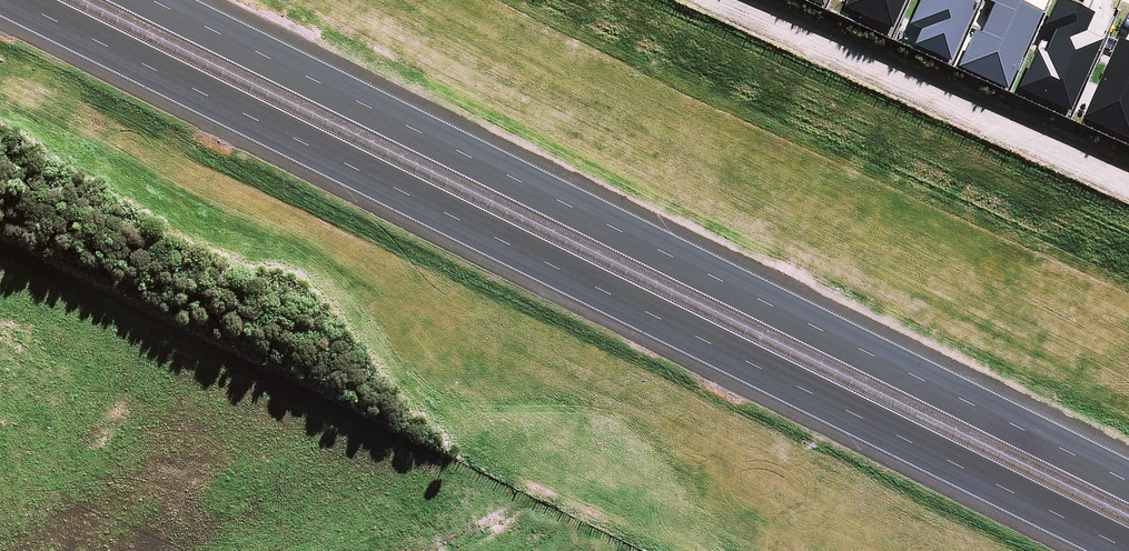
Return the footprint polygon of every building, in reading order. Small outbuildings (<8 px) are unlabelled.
[(902,0),(844,0),(843,3),(891,25),(902,0)] [(974,0),(916,0),(907,19),(920,25),(913,40),(949,56),(974,0)] [(1041,5),(1029,0),(988,0),(976,26),(973,25),(956,63),(1006,84),(1041,5)] [(1100,35),(1083,28),(1092,8),(1073,0),(1052,0),(1043,20),(1054,25),(1044,49),(1035,45),(1018,85),(1069,107),(1100,35)] [(1120,35),(1118,40),(1085,113),(1128,132),(1128,38),(1120,35)]
